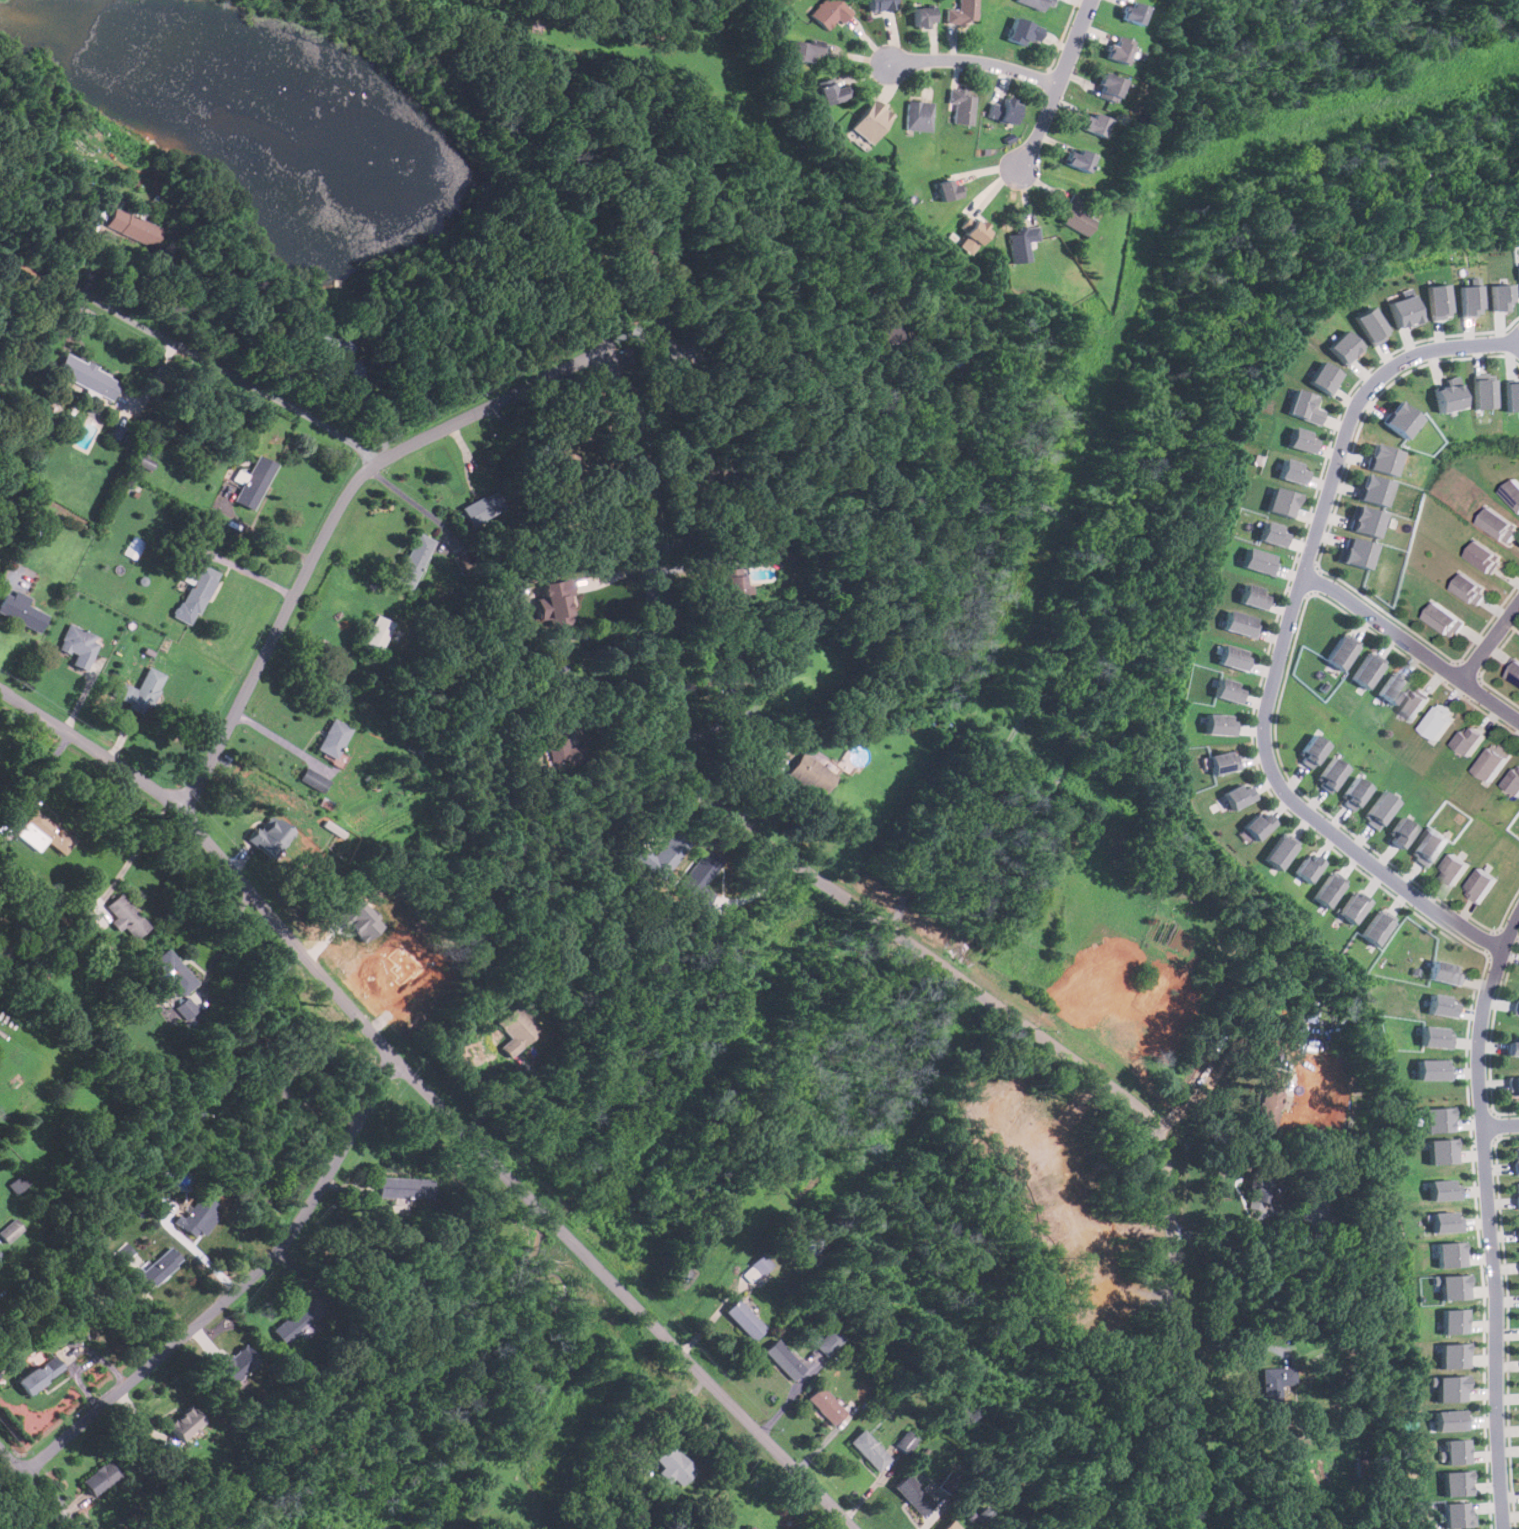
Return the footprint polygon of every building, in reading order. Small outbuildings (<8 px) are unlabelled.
[(828,29),(837,19),(841,23),(852,11),(839,0),(822,0),(810,14),(828,29)] [(868,12),(895,8),(894,0),(866,0),(868,12)] [(958,9),(946,8),(945,22),(976,23),(977,0),(958,0),(958,9)] [(1048,12),(1052,0),(1014,0),(1014,1),(1048,12)] [(1122,18),(1141,25),(1147,7),(1128,0),(1122,18)] [(935,6),(914,6),(914,26),(935,26),(935,6)] [(1027,37),(1039,41),(1042,32),(1034,29),(1036,24),(1014,16),(1006,39),(1024,45),(1027,37)] [(812,64),(816,54),(821,56),(823,49),(789,36),(783,54),(812,64)] [(1105,58),(1126,64),(1132,45),(1111,39),(1105,58)] [(1095,94),(1116,102),(1125,79),(1104,71),(1095,94)] [(833,78),(817,82),(824,104),(849,97),(845,84),(835,87),(833,78)] [(973,95),(965,95),(966,89),(948,88),(948,102),(954,103),(954,123),(972,124),(973,95)] [(1001,105),(992,102),(987,115),(1013,124),(1021,102),(1005,96),(1001,105)] [(868,143),(894,116),(876,98),(850,126),(868,143)] [(930,130),(931,101),(906,101),(905,129),(930,130)] [(1103,137),(1110,121),(1088,111),(1081,127),(1103,137)] [(1095,154),(1079,148),(1078,153),(1068,149),(1063,163),(1088,172),(1095,154)] [(959,195),(955,178),(936,183),(940,200),(959,195)] [(1088,203),(1074,194),(1057,218),(1085,237),(1096,221),(1082,212),(1088,203)] [(161,227),(113,208),(105,228),(153,247),(161,227)] [(978,245),(992,229),(974,213),(960,228),(978,245)] [(1030,261),(1028,241),(1039,240),(1037,226),(1017,227),(1018,233),(1008,234),(1010,263),(1030,261)] [(1425,320),(1445,318),(1442,283),(1422,285),(1425,320)] [(1454,286),(1457,316),(1478,314),(1475,284),(1454,286)] [(1487,311),(1506,310),(1505,284),(1486,284),(1487,311)] [(1393,328),(1404,324),(1405,327),(1418,323),(1407,294),(1384,302),(1393,328)] [(1386,334),(1367,306),(1350,317),(1369,345),(1386,334)] [(876,325),(877,343),(898,342),(897,324),(876,325)] [(1360,348),(1341,329),(1323,346),(1342,366),(1360,348)] [(668,368),(687,363),(680,335),(661,340),(668,368)] [(113,399),(121,380),(63,355),(55,375),(113,399)] [(351,378),(365,374),(361,358),(347,362),(351,378)] [(1337,373),(1317,361),(1304,381),(1327,395),(1334,384),(1331,382),(1337,373)] [(1471,374),(1472,408),(1492,407),(1491,374),(1471,374)] [(1443,385),(1431,388),(1437,413),(1462,407),(1454,375),(1442,378),(1443,385)] [(1518,410),(1518,382),(1503,383),(1504,410),(1518,410)] [(1314,396),(1291,388),(1282,413),(1315,425),(1320,410),(1310,407),(1314,396)] [(1403,438),(1418,418),(1396,401),(1380,422),(1403,438)] [(1303,436),(1305,431),(1288,426),(1282,446),(1308,453),(1312,439),(1303,436)] [(1364,468),(1392,476),(1399,451),(1372,443),(1364,468)] [(253,510),(277,464),(257,454),(233,500),(253,510)] [(589,474),(590,457),(561,456),(560,473),(589,474)] [(1295,461),(1278,458),(1274,479),(1300,483),(1302,470),(1294,469),(1295,461)] [(1390,481),(1363,473),(1356,499),(1383,506),(1390,481)] [(1505,491),(1518,506),(1518,477),(1505,491)] [(1261,510),(1288,518),(1295,494),(1269,486),(1261,510)] [(1383,512),(1356,505),(1349,530),(1376,537),(1383,512)] [(1518,529),(1518,525),(1493,506),(1481,522),(1510,542),(1518,529)] [(1280,547),(1284,533),(1276,531),(1278,525),(1261,520),(1255,540),(1280,547)] [(433,540),(416,532),(394,583),(411,590),(433,540)] [(1337,561),(1368,569),(1375,544),(1344,535),(1337,561)] [(137,560),(145,542),(132,536),(123,554),(137,560)] [(1494,573),(1505,558),(1479,539),(1468,555),(1494,573)] [(1277,556),(1244,547),(1238,566),(1271,576),(1277,556)] [(191,626),(219,572),(201,562),(174,617),(191,626)] [(1478,605),(1490,590),(1465,571),(1454,587),(1478,605)] [(745,575),(723,575),(723,596),(745,596),(745,575)] [(540,581),(549,629),(570,625),(566,608),(570,607),(564,577),(540,581)] [(1266,595),(1258,593),(1259,588),(1242,583),(1236,602),(1261,609),(1266,595)] [(27,605),(30,599),(6,589),(0,603),(0,615),(39,631),(46,614),(27,605)] [(1466,621),(1438,601),(1427,617),(1455,637),(1466,621)] [(1253,638),(1258,619),(1225,609),(1219,629),(1253,638)] [(394,625),(377,615),(361,642),(378,652),(394,625)] [(58,650),(74,655),(71,666),(87,671),(98,635),(66,625),(58,650)] [(1323,659),(1339,671),(1357,647),(1341,635),(1323,659)] [(1247,651),(1219,644),(1214,663),(1242,671),(1247,651)] [(1363,689),(1382,666),(1367,653),(1348,676),(1363,689)] [(1518,685),(1518,662),(1512,658),(1502,674),(1518,685)] [(136,689),(117,680),(109,697),(146,713),(163,674),(147,666),(136,689)] [(1391,704),(1409,682),(1393,669),(1375,692),(1391,704)] [(1238,683),(1214,677),(1209,697),(1233,703),(1238,683)] [(1432,698),(1415,686),(1399,710),(1415,721),(1432,698)] [(1456,716),(1440,704),(1423,728),(1440,739),(1456,716)] [(1199,734),(1229,734),(1230,715),(1200,713),(1199,734)] [(315,749),(334,759),(350,728),(331,718),(315,749)] [(569,762),(565,723),(545,725),(548,764),(569,762)] [(1455,743),(1471,755),(1486,736),(1470,723),(1455,743)] [(1309,770),(1326,745),(1311,734),(1293,759),(1309,770)] [(569,747),(569,758),(582,758),(582,746),(569,747)] [(1490,781),(1507,757),(1492,746),(1475,769),(1490,781)] [(1207,774),(1236,768),(1233,754),(1224,756),(1223,750),(1203,754),(1207,774)] [(786,774),(820,796),(835,774),(801,752),(786,774)] [(1329,791),(1346,768),(1329,756),(1313,780),(1329,791)] [(1503,785),(1517,796),(1518,793),(1518,762),(1503,785)] [(329,779),(306,767),(299,780),(322,792),(329,779)] [(1338,801),(1352,812),(1370,788),(1355,777),(1338,801)] [(1226,810),(1250,798),(1241,780),(1217,792),(1226,810)] [(1378,829),(1398,802),(1382,790),(1362,818),(1378,829)] [(74,841),(36,810),(16,835),(37,851),(44,842),(62,856),(74,841)] [(1269,821),(1260,812),(1254,818),(1249,813),(1237,827),(1252,841),(1269,821)] [(248,841),(273,858),(292,831),(267,814),(248,841)] [(1404,849),(1418,827),(1401,817),(1388,838),(1404,849)] [(1429,866),(1448,839),(1432,827),(1413,854),(1429,866)] [(1277,870),(1294,841),(1277,830),(1260,860),(1277,870)] [(1454,885),(1469,864),(1453,853),(1438,874),(1454,885)] [(1307,862),(1302,858),(1292,871),(1308,883),(1324,863),(1312,854),(1307,862)] [(1497,879),(1480,867),(1463,892),(1481,904),(1497,879)] [(1313,897),(1330,909),(1346,884),(1329,873),(1313,897)] [(1357,925),(1374,902),(1358,890),(1341,913),(1357,925)] [(149,926),(119,894),(103,909),(133,941),(149,926)] [(1381,947),(1398,923),(1381,912),(1364,935),(1381,947)] [(197,983),(166,949),(148,966),(179,1000),(197,983)] [(1465,967),(1434,960),(1430,979),(1461,986),(1465,967)] [(1428,1014),(1454,1016),(1456,1002),(1448,1002),(1449,995),(1430,993),(1428,1014)] [(197,1012),(189,997),(175,1004),(184,1019),(197,1012)] [(500,1047),(508,1058),(539,1032),(530,1021),(533,1017),(520,1001),(495,1022),(509,1039),(500,1047)] [(1422,1045),(1451,1045),(1451,1027),(1422,1027),(1422,1045)] [(1510,1037),(1510,1056),(1518,1056),(1518,1037),(1510,1037)] [(1415,1079),(1449,1079),(1449,1059),(1415,1059),(1415,1079)] [(1257,1123),(1278,1126),(1285,1070),(1264,1067),(1257,1123)] [(1509,1076),(1509,1096),(1518,1096),(1518,1076),(1509,1076)] [(1452,1131),(1450,1107),(1414,1108),(1415,1125),(1423,1125),(1423,1132),(1452,1131)] [(1425,1139),(1426,1164),(1453,1163),(1452,1139),(1425,1139)] [(1252,1201),(1272,1202),(1275,1168),(1255,1166),(1252,1201)] [(7,1184),(14,1194),(28,1184),(21,1174),(7,1184)] [(431,1179),(378,1178),(377,1198),(430,1199),(431,1179)] [(1456,1179),(1426,1180),(1426,1200),(1456,1199),(1456,1179)] [(215,1205),(196,1193),(176,1226),(199,1241),(215,1214),(211,1211),(215,1205)] [(1455,1211),(1427,1212),(1428,1232),(1455,1231),(1455,1211)] [(13,1219),(0,1231),(0,1235),(7,1243),(22,1229),(13,1219)] [(1460,1266),(1459,1241),(1431,1242),(1432,1267),(1460,1266)] [(119,1264),(134,1253),(126,1242),(111,1252),(119,1264)] [(181,1260),(168,1246),(135,1278),(148,1291),(181,1260)] [(750,1265),(760,1275),(771,1265),(761,1254),(750,1265)] [(1435,1299),(1462,1298),(1461,1274),(1427,1275),(1428,1291),(1435,1290),(1435,1299)] [(284,1346),(322,1312),(309,1297),(270,1330),(284,1346)] [(753,1342),(765,1328),(737,1300),(723,1313),(753,1342)] [(1439,1333),(1464,1332),(1463,1308),(1437,1309),(1439,1333)] [(842,1340),(831,1328),(814,1345),(825,1356),(842,1340)] [(793,1383),(806,1369),(776,1339),(763,1352),(793,1383)] [(1439,1368),(1466,1367),(1464,1342),(1437,1344),(1439,1368)] [(213,1360),(230,1383),(259,1362),(246,1344),(228,1357),(225,1352),(213,1360)] [(63,1370),(53,1355),(15,1382),(26,1396),(63,1370)] [(1429,1376),(1467,1375),(1468,1400),(1438,1402),(1436,1385),(1429,1386),(1429,1376)] [(833,1427),(846,1414),(819,1387),(806,1399),(833,1427)] [(180,1441),(203,1423),(190,1407),(168,1426),(180,1441)] [(1435,1410),(1436,1430),(1471,1429),(1470,1409),(1435,1410)] [(849,1443),(877,1472),(891,1459),(861,1430),(849,1443)] [(895,1444),(907,1454),(918,1440),(906,1431),(895,1444)] [(1445,1440),(1445,1451),(1439,1452),(1439,1463),(1472,1462),(1471,1438),(1445,1440)] [(678,1488),(695,1471),(669,1444),(652,1461),(678,1488)] [(119,1476),(109,1460),(81,1479),(91,1494),(119,1476)] [(1444,1496),(1473,1495),(1472,1470),(1443,1471),(1444,1496)] [(893,1488),(922,1516),(935,1503),(906,1475),(893,1488)] [(1476,1514),(1470,1514),(1469,1502),(1444,1503),(1445,1528),(1477,1526),(1476,1514)] [(951,1521),(943,1528),(959,1528),(951,1521)]
